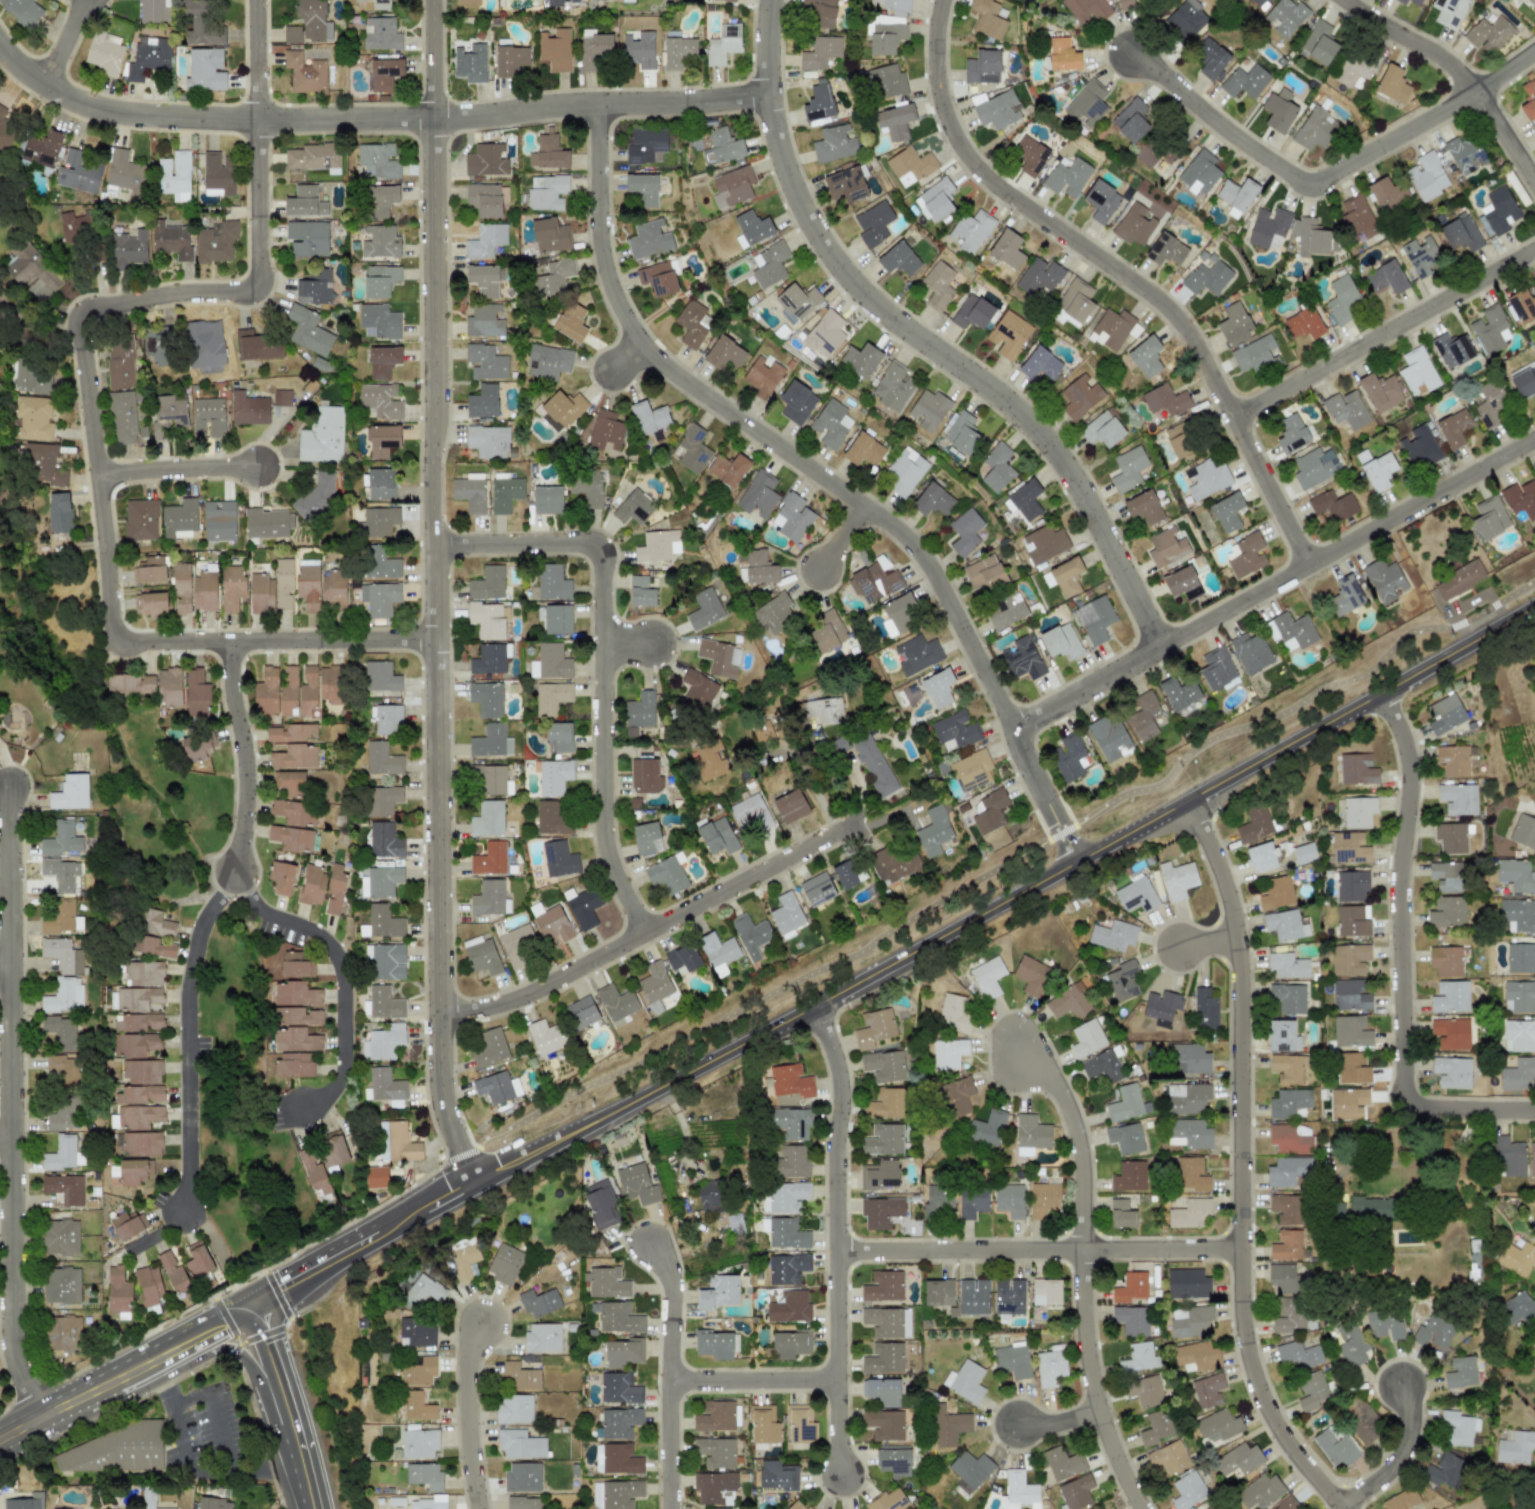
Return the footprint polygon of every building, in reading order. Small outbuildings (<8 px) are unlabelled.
[(31,0),(0,0),(0,7),(29,29),(44,10),(31,0)] [(139,22),(163,23),(164,0),(140,0),(139,22)] [(225,44),(225,25),(211,25),(211,0),(184,0),(184,14),(191,14),(191,31),(186,31),(186,44),(225,44)] [(325,0),(296,0),(296,18),(303,18),(302,41),(332,41),(332,22),(325,22),(325,0)] [(390,10),(389,0),(371,0),(371,10),(390,10)] [(838,0),(803,0),(800,10),(813,13),(810,25),(831,30),(838,0)] [(892,9),(892,16),(906,18),(908,0),(869,0),(868,6),(892,9)] [(1007,21),(994,15),(999,4),(991,0),(971,0),(967,9),(978,14),(971,29),(998,41),(1007,21)] [(1081,30),(1094,20),(1096,24),(1112,12),(1103,0),(1059,0),(1081,30)] [(1119,9),(1132,5),(1131,0),(1116,0),(1119,9)] [(1210,22),(1195,0),(1188,0),(1164,16),(1181,41),(1210,22)] [(1259,9),(1267,0),(1250,0),(1259,9)] [(1275,27),(1272,30),(1285,41),(1309,11),(1297,1),(1294,5),(1288,0),(1278,0),(1263,17),(1275,27)] [(1431,6),(1438,10),(1433,21),(1454,31),(1469,0),(1434,0),(1431,6)] [(1534,8),(1534,0),(1525,0),(1534,8)] [(1515,29),(1499,15),(1489,26),(1479,17),(1462,37),(1475,48),(1479,44),(1491,55),(1515,29)] [(395,33),(394,17),(363,18),(364,50),(401,49),(401,33),(395,33)] [(1326,67),(1339,43),(1327,36),(1332,27),(1317,18),(1310,30),(1309,30),(1297,51),(1326,67)] [(724,52),(740,53),(740,24),(719,24),(719,39),(707,39),(706,66),(724,66),(724,52)] [(283,43),(301,44),(302,26),(284,26),(283,43)] [(570,28),(553,28),(553,38),(545,38),(544,32),(538,32),(538,61),(548,60),(548,72),(571,72),(570,28)] [(580,71),(596,71),(597,58),(612,58),(612,33),(580,32),(580,71)] [(654,32),(622,32),(623,64),(638,64),(638,70),(654,69),(654,32)] [(115,79),(125,45),(91,36),(84,61),(97,65),(95,73),(115,79)] [(799,70),(825,70),(826,57),(839,57),(840,37),(806,36),(805,50),(799,50),(799,70)] [(125,81),(147,82),(147,73),(169,74),(170,38),(135,37),(134,63),(126,62),(125,81)] [(1048,37),(1049,70),(1081,69),(1080,53),(1070,53),(1070,37),(1048,37)] [(1231,57),(1206,37),(1194,51),(1205,60),(1196,70),(1211,82),(1231,57)] [(664,71),(681,71),(681,56),(697,56),(697,38),(664,38),(664,71)] [(453,48),(453,77),(464,77),(464,83),(485,83),(486,43),(469,43),(469,49),(453,48)] [(517,65),(529,65),(528,46),(495,47),(495,78),(517,78),(517,65)] [(222,48),(188,49),(189,78),(184,78),(184,90),(225,90),(225,70),(222,70),(222,48)] [(302,50),(283,50),(283,68),(291,68),(291,93),(326,93),(326,59),(310,59),(310,65),(302,65),(302,50)] [(1000,50),(976,50),(975,58),(966,58),(965,82),(999,83),(1000,50)] [(1350,89),(1357,75),(1367,80),(1375,67),(1346,52),(1332,79),(1350,89)] [(371,60),(371,74),(366,74),(367,93),(392,92),(391,79),(403,79),(403,59),(371,60)] [(1403,105),(1411,88),(1400,82),(1405,71),(1387,62),(1373,91),(1403,105)] [(1252,99),(1271,77),(1254,63),(1245,74),(1235,67),(1219,87),(1232,98),(1239,89),(1252,99)] [(868,69),(874,100),(907,94),(903,71),(897,72),(896,64),(868,69)] [(1527,121),(1534,116),(1534,76),(1519,86),(1528,101),(1518,107),(1527,121)] [(1107,93),(1092,78),(1061,110),(1085,133),(1108,108),(1100,100),(1107,93)] [(809,85),(812,101),(801,103),(804,121),(834,115),(827,82),(809,85)] [(1263,125),(1284,135),(1298,107),(1287,102),(1291,94),(1280,88),(1276,96),(1269,92),(1260,108),(1270,113),(1263,125)] [(1020,118),(1015,106),(1018,104),(1010,89),(985,100),(982,92),(968,98),(980,127),(990,122),(994,131),(1020,118)] [(1150,127),(1142,118),(1150,112),(1135,96),(1109,121),(1132,145),(1150,127)] [(1309,151),(1314,143),(1323,148),(1335,128),(1322,120),(1327,112),(1313,103),(1291,141),(1309,151)] [(874,111),(878,133),(887,131),(889,142),(908,139),(904,122),(915,120),(912,104),(874,111)] [(0,106),(0,151),(4,153),(16,131),(1,122),(8,110),(0,106)] [(815,163),(857,154),(851,122),(819,129),(821,140),(811,142),(815,163)] [(700,150),(705,166),(746,156),(741,138),(731,141),(727,126),(706,131),(710,147),(700,150)] [(652,152),(667,152),(667,128),(631,129),(631,144),(625,144),(626,164),(652,163),(652,152)] [(62,133),(47,129),(45,140),(26,135),(20,159),(54,168),(62,133)] [(569,151),(558,151),(558,134),(537,134),(536,167),(568,167),(569,151)] [(1033,179),(1050,152),(1022,134),(1012,151),(1024,160),(1018,170),(1033,179)] [(1443,143),(1460,177),(1474,169),(1472,166),(1486,159),(1473,134),(1459,141),(1456,136),(1443,143)] [(1152,136),(1134,155),(1150,169),(1153,166),(1160,172),(1174,156),(1152,136)] [(285,169),(339,168),(338,143),(301,144),(301,149),(284,149),(285,169)] [(508,175),(507,158),(504,158),(503,143),(474,144),(474,153),(464,153),(464,176),(508,175)] [(357,144),(357,166),(362,166),(362,178),(399,177),(399,158),(394,158),(394,144),(357,144)] [(885,160),(901,188),(938,167),(929,151),(917,158),(910,145),(885,160)] [(96,194),(102,166),(81,162),(83,150),(66,146),(62,166),(59,165),(55,185),(96,194)] [(1220,171),(1211,166),(1216,158),(1199,147),(1177,180),(1203,198),(1220,171)] [(107,188),(144,191),(146,166),(126,164),(127,149),(109,148),(107,188)] [(1419,201),(1449,187),(1432,150),(1414,158),(1417,164),(1405,170),(1419,201)] [(158,159),(158,192),(189,191),(189,151),(174,151),(174,158),(158,159)] [(204,151),(203,188),(223,188),(223,194),(234,195),(234,157),(225,157),(225,152),(204,151)] [(1042,187),(1059,194),(1060,193),(1075,200),(1091,165),(1072,157),(1067,168),(1053,162),(1042,187)] [(822,177),(828,195),(841,191),(846,203),(873,193),(863,163),(822,177)] [(723,208),(752,196),(748,185),(754,182),(747,164),(711,178),(723,208)] [(656,208),(657,175),(625,174),(625,192),(639,193),(639,208),(656,208)] [(1367,185),(1381,214),(1410,199),(1402,182),(1394,186),(1388,175),(1367,185)] [(568,176),(528,176),(528,209),(562,210),(563,195),(568,196),(568,176)] [(955,209),(946,194),(953,190),(946,177),(913,196),(929,224),(955,209)] [(1258,185),(1243,178),(1240,187),(1224,179),(1215,198),(1230,204),(1226,214),(1235,219),(1239,211),(1245,214),(1258,185)] [(1082,200),(1095,207),(1089,219),(1104,226),(1121,194),(1094,180),(1082,200)] [(294,185),(294,198),(284,198),(284,216),(328,215),(327,202),(317,203),(316,184),(294,185)] [(500,184),(464,185),(465,204),(476,204),(476,218),(501,217),(500,184)] [(1485,195),(1489,203),(1479,208),(1494,237),(1510,229),(1506,222),(1519,215),(1504,185),(1485,195)] [(398,186),(367,187),(368,219),(389,219),(389,203),(398,203),(398,186)] [(1361,230),(1365,238),(1380,230),(1359,192),(1339,203),(1345,213),(1336,218),(1347,238),(1361,230)] [(866,250),(889,236),(882,225),(895,218),(883,199),(853,217),(861,231),(857,234),(866,250)] [(1110,233),(1128,245),(1131,240),(1141,246),(1157,222),(1144,214),(1147,209),(1132,200),(1110,233)] [(1247,243),(1279,252),(1290,212),(1274,208),(1273,213),(1257,208),(1247,243)] [(740,234),(734,236),(739,249),(775,234),(768,217),(757,221),(752,209),(733,217),(740,234)] [(995,220),(977,209),(971,218),(962,212),(945,238),(972,256),(995,220)] [(59,213),(62,242),(83,240),(82,230),(90,230),(88,210),(59,213)] [(1469,253),(1483,245),(1465,212),(1439,227),(1452,250),(1464,244),(1469,253)] [(571,249),(567,224),(556,226),(555,217),(531,221),(536,254),(571,249)] [(1328,255),(1330,228),(1317,228),(1318,218),(1290,217),(1288,241),(1297,241),(1296,257),(1308,258),(1308,254),(1328,255)] [(631,259),(674,249),(670,232),(661,234),(659,227),(664,226),(662,218),(633,225),(636,236),(626,239),(631,259)] [(190,261),(189,226),(163,227),(163,220),(152,220),(153,253),(175,253),(175,261),(190,261)] [(195,228),(196,263),(231,262),(231,240),(237,240),(236,221),(211,222),(211,228),(195,228)] [(328,222),(285,221),(285,239),(291,239),(291,256),(327,257),(328,222)] [(464,258),(491,258),(492,245),(506,245),(507,224),(477,224),(477,240),(464,240),(464,258)] [(394,225),(364,226),(364,234),(370,234),(370,241),(361,241),(361,257),(400,257),(399,237),(395,237),(394,225)] [(1022,239),(1003,227),(988,254),(1015,270),(1024,255),(1016,250),(1022,239)] [(146,228),(134,229),(134,235),(111,235),(111,270),(126,270),(126,263),(147,263),(146,228)] [(1188,247),(1160,231),(1145,257),(1159,266),(1163,258),(1177,267),(1188,247)] [(1400,247),(1418,281),(1439,270),(1421,235),(1400,247)] [(4,269),(21,288),(35,275),(51,293),(63,282),(24,238),(10,251),(16,258),(4,269)] [(888,275),(897,267),(907,278),(922,264),(899,239),(876,261),(888,275)] [(759,290),(786,278),(779,261),(789,256),(782,241),(750,255),(756,268),(750,271),(759,290)] [(1032,297),(1039,285),(1051,292),(1065,270),(1049,261),(1047,265),(1033,256),(1014,286),(1032,297)] [(575,276),(573,258),(545,262),(547,274),(533,277),(535,297),(565,293),(563,277),(575,276)] [(923,303),(938,314),(954,291),(946,285),(955,272),(936,259),(919,283),(931,292),(923,303)] [(1180,284),(1194,295),(1201,286),(1215,296),(1233,273),(1215,259),(1207,270),(1197,262),(1180,284)] [(1388,285),(1392,294),(1407,287),(1394,259),(1364,273),(1373,292),(1388,285)] [(650,282),(653,297),(677,293),(671,261),(635,268),(638,285),(650,282)] [(466,283),(477,283),(477,298),(497,299),(498,266),(467,265),(466,283)] [(364,298),(390,298),(390,281),(400,281),(401,266),(365,266),(364,298)] [(331,270),(307,269),(306,280),(299,280),(299,303),(330,304),(331,270)] [(1327,283),(1334,297),(1324,302),(1336,327),(1352,318),(1346,307),(1361,300),(1347,273),(1327,283)] [(1081,325),(1095,304),(1087,299),(1093,290),(1073,277),(1054,307),(1081,325)] [(1517,325),(1534,317),(1534,295),(1529,298),(1524,288),(1504,298),(1517,325)] [(982,331),(995,309),(968,292),(949,322),(962,330),(967,321),(982,331)] [(679,342),(694,351),(715,314),(687,298),(674,322),(686,329),(679,342)] [(579,344),(587,330),(578,325),(586,311),(567,300),(551,328),(579,344)] [(1221,307),(1226,319),(1217,323),(1226,345),(1253,334),(1239,300),(1221,307)] [(285,318),(295,322),(288,342),(326,357),(335,334),(314,326),(319,314),(291,303),(285,318)] [(465,316),(464,335),(502,337),(503,304),(472,303),(471,317),(465,316)] [(1484,355),(1505,346),(1503,340),(1511,336),(1496,303),(1478,311),(1481,318),(1469,323),(1484,355)] [(400,338),(399,312),(387,312),(387,304),(358,304),(359,328),(364,328),(364,338),(400,338)] [(1282,319),(1292,339),(1306,332),(1310,340),(1325,332),(1311,305),(1282,319)] [(829,354),(845,336),(838,329),(844,322),(829,308),(799,340),(812,351),(818,344),(829,354)] [(1126,333),(1135,338),(1142,325),(1119,311),(1117,315),(1105,308),(1087,338),(1114,353),(1126,333)] [(994,352),(1011,363),(1032,327),(1003,310),(985,339),(997,346),(994,352)] [(283,358),(282,337),(254,338),(254,328),(235,329),(236,360),(283,358)] [(1474,355),(1463,335),(1450,342),(1445,332),(1428,341),(1445,371),(1474,355)] [(1238,372),(1251,367),(1254,374),(1279,363),(1277,356),(1270,359),(1267,351),(1275,348),(1269,334),(1229,351),(1238,372)] [(1161,349),(1152,335),(1126,352),(1144,380),(1162,368),(1153,354),(1161,349)] [(108,389),(134,387),(132,336),(117,337),(117,341),(105,342),(108,389)] [(747,349),(715,336),(704,362),(720,369),(723,361),(739,368),(747,349)] [(883,355),(865,342),(858,352),(849,345),(838,360),(865,380),(883,355)] [(507,379),(507,356),(492,356),(492,344),(465,345),(465,364),(470,364),(471,379),(507,379)] [(573,350),(529,344),(527,360),(536,361),(535,368),(529,367),(528,377),(556,381),(557,372),(570,373),(573,350)] [(1037,370),(1051,380),(1063,364),(1035,344),(1017,370),(1030,380),(1037,370)] [(1411,397),(1439,384),(1421,345),(1400,354),(1406,366),(1398,370),(1411,397)] [(401,364),(401,347),(369,347),(369,380),(390,381),(390,364),(401,364)] [(742,381),(755,387),(752,393),(767,401),(784,369),(756,354),(742,381)] [(907,370),(891,360),(870,392),(879,397),(876,401),(896,413),(916,383),(904,375),(907,370)] [(1519,400),(1534,393),(1534,395),(1534,360),(1520,367),(1522,371),(1509,377),(1519,400)] [(14,386),(33,387),(35,363),(16,362),(14,386)] [(1071,422),(1104,397),(1084,372),(1060,391),(1068,402),(1060,408),(1071,422)] [(1405,399),(1391,373),(1376,382),(1371,372),(1357,380),(1375,415),(1405,399)] [(819,397),(791,379),(778,399),(785,404),(779,413),(798,427),(819,397)] [(1477,388),(1484,401),(1473,407),(1486,430),(1501,422),(1496,412),(1509,405),(1495,379),(1477,388)] [(497,416),(497,383),(478,384),(478,395),(466,395),(466,417),(497,416)] [(1148,413),(1163,407),(1167,417),(1191,407),(1185,390),(1172,396),(1166,383),(1140,394),(1148,413)] [(359,385),(360,408),(374,407),(374,419),(402,418),(401,399),(395,399),(395,384),(359,385)] [(536,411),(558,434),(588,405),(576,392),(569,400),(559,389),(536,411)] [(934,391),(931,394),(923,389),(906,414),(918,422),(916,425),(930,435),(952,403),(934,391)] [(1370,421),(1354,389),(1339,397),(1337,392),(1321,401),(1333,424),(1344,419),(1351,431),(1370,421)] [(231,424),(269,425),(269,398),(243,397),(244,390),(231,390),(231,424)] [(273,406),(290,406),(290,391),(273,391),(273,406)] [(110,392),(111,444),(136,443),(135,392),(110,392)] [(187,425),(185,395),(151,396),(154,441),(169,440),(168,426),(187,425)] [(51,441),(52,423),(49,423),(50,397),(15,396),(14,417),(18,417),(17,439),(51,441)] [(852,420),(843,415),(847,408),(827,397),(809,428),(821,435),(817,441),(834,451),(852,420)] [(192,438),(204,437),(203,418),(209,418),(209,437),(224,437),(223,398),(192,399),(192,438)] [(629,406),(641,436),(671,424),(664,405),(650,411),(645,399),(629,406)] [(297,461),(342,461),(343,406),(316,406),(316,428),(298,428),(297,461)] [(1088,444),(1097,437),(1106,449),(1126,433),(1112,417),(1115,415),(1108,406),(1078,431),(1088,444)] [(586,446),(604,451),(605,448),(618,451),(627,416),(597,408),(586,446)] [(975,419),(958,408),(945,427),(947,428),(940,438),(965,455),(979,434),(969,427),(975,419)] [(1435,423),(1449,451),(1465,443),(1460,432),(1473,425),(1464,408),(1435,423)] [(1276,440),(1282,455),(1310,442),(1296,412),(1277,421),(1284,436),(1276,440)] [(1174,459),(1199,451),(1188,420),(1163,429),(1174,459)] [(676,444),(685,450),(677,462),(696,475),(712,451),(698,443),(705,432),(690,422),(676,444)] [(1440,458),(1425,423),(1407,430),(1410,436),(1398,440),(1411,470),(1440,458)] [(388,458),(388,448),(400,448),(400,426),(369,426),(369,459),(388,458)] [(466,448),(476,448),(476,458),(508,458),(508,427),(466,426),(466,448)] [(886,449),(859,431),(842,457),(855,465),(861,457),(875,466),(886,449)] [(995,494),(1015,473),(1004,462),(1013,453),(998,440),(980,460),(990,468),(979,480),(995,494)] [(56,445),(24,443),(23,461),(31,461),(30,480),(47,481),(47,486),(66,487),(67,471),(55,470),(56,445)] [(887,487),(905,499),(929,462),(903,445),(884,473),(893,478),(887,487)] [(1109,477),(1115,493),(1141,483),(1136,471),(1148,466),(1140,445),(1112,456),(1119,473),(1109,477)] [(1320,453),(1318,447),(1292,459),(1297,471),(1292,474),(1300,491),(1340,472),(1329,449),(1320,453)] [(1374,494),(1391,485),(1386,474),(1397,469),(1388,448),(1358,462),(1374,494)] [(715,454),(705,473),(735,488),(749,461),(734,453),(729,461),(715,454)] [(1182,471),(1188,483),(1185,484),(1193,502),(1232,483),(1223,463),(1213,468),(1208,458),(1182,471)] [(764,521),(777,495),(770,491),(777,479),(756,468),(736,506),(764,521)] [(327,514),(328,496),(332,496),(333,470),(315,469),(314,486),(305,486),(305,497),(293,496),(292,512),(327,514)] [(394,469),(364,469),(364,486),(368,486),(368,498),(393,499),(394,469)] [(524,496),(524,478),(508,478),(508,473),(491,473),(491,515),(510,515),(510,496),(524,496)] [(450,479),(450,499),(465,499),(466,515),(484,515),(483,474),(466,474),(466,479),(450,479)] [(601,509),(601,475),(568,474),(568,494),(582,494),(582,509),(601,509)] [(1042,511),(1032,498),(1041,491),(1032,477),(1023,483),(1022,482),(1000,498),(1010,513),(1016,509),(1026,523),(1042,511)] [(924,517),(931,508),(943,518),(957,502),(931,480),(910,505),(924,517)] [(1510,515),(1522,510),(1527,521),(1534,517),(1534,489),(1531,480),(1516,487),(1515,483),(1499,490),(1510,515)] [(562,486),(533,487),(533,514),(562,514),(562,486)] [(629,516),(639,526),(656,506),(635,487),(610,514),(622,524),(629,516)] [(1333,524),(1355,513),(1345,494),(1335,499),(1330,488),(1306,501),(1314,516),(1326,510),(1333,524)] [(1122,501),(1129,518),(1139,514),(1144,526),(1164,519),(1152,489),(1122,501)] [(1208,505),(1223,535),(1241,526),(1234,511),(1244,506),(1237,491),(1208,505)] [(71,532),(69,493),(47,494),(49,533),(71,532)] [(816,511),(787,493),(769,521),(779,527),(776,532),(796,544),(816,511)] [(1512,525),(1495,494),(1474,506),(1479,516),(1471,520),(1483,541),(1512,525)] [(195,498),(179,498),(179,506),(161,507),(162,538),(196,538),(195,498)] [(157,539),(156,500),(123,501),(124,540),(157,539)] [(203,502),(204,541),(235,540),(234,501),(203,502)] [(288,537),(288,529),(292,529),(292,510),(261,510),(261,507),(244,508),(245,538),(288,537)] [(399,507),(363,508),(363,522),(356,522),(356,538),(389,537),(389,525),(399,524),(399,507)] [(983,525),(970,507),(947,524),(958,538),(949,545),(959,559),(981,542),(974,532),(983,525)] [(1070,548),(1061,527),(1052,532),(1048,524),(1019,537),(1032,566),(1070,548)] [(1190,552),(1183,537),(1175,541),(1172,534),(1176,532),(1173,525),(1147,537),(1151,547),(1145,549),(1154,569),(1190,552)] [(634,561),(671,560),(671,553),(680,553),(679,530),(643,532),(643,547),(634,547),(634,561)] [(1267,564),(1261,550),(1265,549),(1257,531),(1227,545),(1233,558),(1226,561),(1234,580),(1267,564)] [(364,577),(400,576),(400,559),(384,559),(384,544),(363,545),(364,577)] [(746,583),(778,582),(778,564),(766,565),(765,549),(745,549),(746,583)] [(1007,580),(992,552),(962,568),(973,589),(982,584),(985,591),(1007,580)] [(849,574),(866,604),(903,584),(894,567),(891,569),(884,555),(849,574)] [(136,567),(136,583),(165,582),(164,556),(145,557),(145,567),(136,567)] [(1081,591),(1075,575),(1083,572),(1078,558),(1040,572),(1046,587),(1056,583),(1062,599),(1081,591)] [(1409,590),(1394,564),(1385,569),(1379,558),(1361,568),(1381,605),(1409,590)] [(293,559),(276,559),(275,609),(291,609),(291,592),(292,592),(293,559)] [(1486,578),(1477,559),(1431,583),(1441,601),(1486,578)] [(216,574),(198,574),(198,579),(190,579),(190,564),(172,564),(172,596),(176,596),(176,614),(191,614),(190,611),(216,611),(216,574)] [(561,564),(537,564),(538,599),(571,598),(571,579),(561,580),(561,564)] [(1161,577),(1170,598),(1183,592),(1187,601),(1203,594),(1190,564),(1161,577)] [(467,598),(503,599),(503,565),(482,565),(482,580),(467,580),(467,598)] [(221,612),(237,612),(237,597),(244,597),(245,566),(222,566),(221,612)] [(346,572),(321,572),(321,609),(345,609),(346,572)] [(1334,581),(1339,595),(1328,599),(1334,616),(1365,603),(1352,573),(1334,581)] [(250,614),(273,613),(272,574),(249,575),(250,614)] [(629,606),(656,607),(656,589),(647,589),(648,576),(630,575),(629,606)] [(359,584),(360,602),(367,602),(367,618),(391,618),(390,602),(400,602),(400,583),(359,584)] [(692,631),(725,616),(710,586),(692,595),(698,608),(684,615),(692,631)] [(996,631),(1029,613),(1016,590),(983,607),(996,631)] [(784,626),(781,621),(791,616),(785,605),(791,602),(785,591),(751,610),(765,637),(784,626)] [(148,619),(167,618),(166,592),(135,593),(136,612),(148,611),(148,619)] [(882,603),(894,633),(921,622),(909,592),(882,603)] [(1102,628),(1116,621),(1103,595),(1068,611),(1076,628),(1081,626),(1091,647),(1107,639),(1102,628)] [(477,639),(506,640),(507,604),(468,604),(467,624),(478,624),(477,639)] [(571,605),(544,605),(544,634),(571,634),(571,605)] [(818,613),(822,626),(810,631),(818,653),(847,642),(834,607),(818,613)] [(1289,621),(1285,612),(1264,621),(1272,640),(1279,637),(1285,653),(1317,640),(1306,614),(1289,621)] [(1038,635),(1049,658),(1064,651),(1068,660),(1082,654),(1068,621),(1038,635)] [(1273,662),(1260,632),(1247,638),(1244,632),(1228,640),(1245,676),(1273,662)] [(944,659),(934,638),(924,643),(920,634),(893,647),(898,659),(896,660),(904,677),(944,659)] [(1013,677),(1025,671),(1030,680),(1046,672),(1026,634),(1008,643),(1010,646),(999,652),(1013,677)] [(710,660),(707,673),(735,679),(737,668),(728,666),(733,645),(699,638),(696,656),(710,660)] [(561,642),(537,643),(538,661),(529,661),(530,678),(571,677),(571,658),(561,659),(561,642)] [(469,658),(469,674),(505,673),(505,657),(510,656),(510,644),(478,644),(478,658),(469,658)] [(1198,670),(1210,694),(1239,680),(1222,645),(1200,655),(1205,666),(1198,670)] [(401,690),(401,675),(391,675),(390,661),(365,662),(365,691),(401,690)] [(277,666),(262,666),(262,682),(255,683),(255,714),(278,713),(277,666)] [(298,666),(281,666),(280,716),(290,716),(290,706),(297,706),(298,666)] [(299,716),(316,716),(317,666),(303,666),(303,684),(300,684),(299,716)] [(342,704),(343,667),(321,666),(319,703),(342,704)] [(680,681),(689,686),(681,699),(705,712),(719,685),(687,667),(680,681)] [(157,669),(158,707),(182,706),(181,668),(157,669)] [(208,668),(186,669),(187,717),(209,716),(208,668)] [(954,683),(949,668),(921,679),(933,710),(952,702),(946,686),(954,683)] [(106,692),(155,693),(155,675),(107,675),(106,692)] [(1194,681),(1178,688),(1173,677),(1159,683),(1171,712),(1201,699),(1194,681)] [(502,717),(501,682),(468,683),(468,702),(478,702),(478,718),(502,717)] [(536,717),(557,716),(557,702),(571,702),(571,683),(536,684),(536,717)] [(1126,717),(1140,742),(1158,732),(1151,719),(1163,713),(1150,689),(1133,698),(1139,709),(1126,717)] [(654,690),(638,690),(639,701),(625,701),(625,737),(636,736),(636,727),(655,726),(654,690)] [(1432,735),(1466,721),(1455,693),(1425,705),(1432,720),(1427,722),(1432,735)] [(843,724),(842,698),(804,700),(804,717),(818,716),(818,724),(843,724)] [(931,723),(943,753),(981,738),(974,720),(969,722),(963,709),(931,723)] [(751,723),(756,743),(785,736),(780,716),(751,723)] [(1086,725),(1104,763),(1133,750),(1118,717),(1108,722),(1105,716),(1086,725)] [(512,738),(505,738),(504,722),(484,723),(484,737),(469,737),(469,756),(512,755),(512,738)] [(572,752),(571,722),(546,723),(546,752),(572,752)] [(316,724),(285,724),(285,728),(266,728),(266,742),(310,741),(309,735),(316,735),(316,724)] [(206,758),(204,750),(215,748),(212,731),(181,738),(186,762),(206,758)] [(1047,752),(1064,784),(1083,774),(1076,760),(1087,754),(1075,731),(1058,740),(1061,745),(1047,752)] [(869,732),(850,741),(879,799),(898,789),(869,732)] [(730,771),(716,736),(693,745),(697,756),(692,758),(701,783),(730,771)] [(367,774),(403,773),(402,755),(387,755),(387,741),(366,741),(367,774)] [(269,767),(318,768),(319,745),(285,744),(285,752),(269,752),(269,767)] [(1436,768),(1442,767),(1442,777),(1468,776),(1468,746),(1435,747),(1436,768)] [(949,763),(962,793),(996,778),(983,748),(949,763)] [(1378,783),(1378,768),(1370,768),(1370,753),(1339,754),(1340,784),(1378,783)] [(630,759),(631,793),(663,792),(663,776),(658,776),(657,758),(630,759)] [(573,780),(572,761),(533,762),(533,772),(538,772),(539,796),(563,795),(563,780),(573,780)] [(505,765),(472,766),(473,795),(512,794),(511,781),(505,781),(505,765)] [(286,794),(304,795),(305,772),(277,771),(277,787),(286,788),(286,794)] [(87,774),(61,774),(62,792),(48,793),(48,809),(88,808),(87,774)] [(1476,784),(1437,785),(1437,801),(1445,801),(1445,815),(1477,814),(1476,784)] [(402,802),(402,787),(366,787),(367,815),(392,815),(392,802),(402,802)] [(772,801),(784,825),(810,812),(798,788),(772,801)] [(1009,803),(1002,788),(978,798),(983,811),(971,817),(979,836),(1006,824),(999,808),(1009,803)] [(727,807),(741,833),(750,827),(754,834),(774,824),(757,792),(727,807)] [(1343,797),(1343,828),(1370,828),(1370,814),(1375,814),(1375,798),(1343,797)] [(284,825),(301,826),(302,812),(305,812),(305,802),(270,800),(269,815),(285,816),(284,825)] [(469,817),(470,836),(503,835),(502,800),(479,801),(479,816),(469,817)] [(536,833),(572,833),(572,820),(561,820),(561,801),(537,800),(536,833)] [(924,810),(930,824),(914,831),(926,859),(941,853),(938,844),(954,837),(940,803),(924,810)] [(1248,822),(1234,827),(1240,844),(1273,832),(1263,803),(1243,810),(1248,822)] [(1519,812),(1507,839),(1534,852),(1534,819),(1519,812)] [(738,846),(724,815),(705,824),(703,820),(695,823),(711,859),(738,846)] [(82,837),(73,836),(73,819),(54,819),(54,838),(39,838),(39,854),(82,855),(82,837)] [(370,857),(403,857),(403,838),(393,838),(393,822),(369,822),(370,857)] [(654,853),(652,840),(659,839),(658,822),(633,825),(636,855),(654,853)] [(1433,823),(1433,839),(1439,839),(1440,854),(1466,853),(1466,823),(1433,823)] [(280,842),(280,851),(309,853),(311,830),(268,827),(267,841),(280,842)] [(1332,833),(1332,862),(1370,862),(1370,847),(1363,847),(1363,832),(1332,833)] [(541,843),(545,876),(580,872),(577,853),(566,854),(565,840),(541,843)] [(469,873),(505,873),(505,841),(485,841),(485,855),(469,855),(469,873)] [(878,882),(887,879),(888,882),(922,869),(911,841),(868,858),(878,882)] [(1246,847),(1251,872),(1277,867),(1274,855),(1275,855),(1272,842),(1246,847)] [(1295,864),(1316,860),(1313,843),(1293,846),(1295,864)] [(643,869),(651,887),(661,882),(667,896),(688,886),(678,864),(684,860),(680,851),(643,869)] [(830,868),(843,891),(864,879),(851,857),(830,868)] [(39,875),(55,875),(54,894),(73,894),(74,876),(79,876),(79,861),(40,860),(39,875)] [(289,897),(295,865),(271,860),(267,879),(275,881),(273,894),(289,897)] [(1495,882),(1510,882),(1510,892),(1532,893),(1533,860),(1496,860),(1495,882)] [(1167,903),(1186,898),(1183,888),(1198,884),(1192,861),(1170,867),(1168,861),(1157,864),(1167,903)] [(1436,879),(1436,892),(1463,893),(1463,862),(1429,862),(1428,879),(1436,879)] [(326,894),(328,894),(325,913),(338,916),(346,865),(331,863),(326,894)] [(319,906),(328,871),(305,865),(296,901),(319,906)] [(402,867),(366,868),(367,883),(360,884),(361,897),(393,897),(393,882),(403,882),(402,867)] [(1353,871),(1335,872),(1336,902),(1362,901),(1362,887),(1368,887),(1367,867),(1353,867),(1353,871)] [(809,908),(836,897),(825,871),(799,882),(809,908)] [(1113,891),(1124,913),(1139,905),(1143,913),(1159,904),(1144,875),(1113,891)] [(1288,875),(1263,880),(1266,894),(1257,896),(1260,910),(1294,903),(1288,875)] [(503,879),(479,880),(479,895),(470,895),(470,914),(510,913),(510,899),(503,899),(503,879)] [(574,895),(570,888),(561,893),(581,932),(598,924),(590,910),(600,905),(591,887),(574,895)] [(805,923),(791,890),(776,896),(780,907),(769,911),(781,940),(795,935),(792,928),(805,923)] [(1466,897),(1434,896),(1434,909),(1427,909),(1427,926),(1466,927),(1466,897)] [(74,899),(52,900),(53,913),(39,913),(40,933),(82,932),(81,917),(74,917),(74,899)] [(1532,916),(1532,900),(1499,899),(1498,921),(1514,921),(1513,932),(1534,932),(1534,916),(1532,916)] [(359,936),(404,936),(404,918),(388,917),(389,903),(369,903),(368,926),(359,926),(359,936)] [(542,911),(538,903),(528,908),(543,940),(556,933),(561,942),(574,936),(558,903),(542,911)] [(1368,905),(1336,906),(1337,936),(1369,936),(1368,905)] [(162,912),(141,907),(135,929),(172,938),(176,922),(161,918),(162,912)] [(1276,940),(1310,936),(1308,921),(1299,923),(1297,909),(1272,912),(1276,940)] [(774,939),(765,919),(751,926),(745,912),(730,919),(749,963),(760,958),(755,947),(774,939)] [(1109,929),(1092,924),(1087,942),(1123,952),(1125,944),(1133,946),(1138,926),(1111,919),(1109,929)] [(532,960),(529,951),(537,948),(527,923),(497,935),(511,969),(532,960)] [(697,939),(716,978),(723,974),(719,966),(741,955),(732,936),(719,943),(713,931),(697,939)] [(462,943),(471,972),(485,968),(488,976),(501,973),(490,934),(462,943)] [(173,958),(176,942),(133,935),(131,951),(173,958)] [(58,975),(81,974),(81,938),(41,939),(41,958),(58,957),(58,975)] [(672,975),(700,965),(692,943),(664,953),(672,975)] [(1507,973),(1534,973),(1534,961),(1534,943),(1506,944),(1507,973)] [(404,945),(364,944),(364,959),(371,959),(370,979),(404,980),(404,965),(404,945)] [(1332,976),(1363,975),(1363,960),(1370,960),(1370,945),(1331,946),(1332,976)] [(1428,968),(1435,968),(1435,977),(1461,978),(1461,947),(1428,947),(1428,968)] [(304,951),(282,952),(282,978),(314,977),(313,960),(304,960),(304,951)] [(1274,978),(1308,977),(1308,959),(1292,959),(1292,952),(1267,953),(1268,970),(1273,970),(1274,978)] [(968,970),(984,1002),(1000,993),(994,980),(1006,973),(997,955),(968,970)] [(1025,982),(1021,989),(1040,998),(1053,970),(1021,955),(1011,976),(1025,982)] [(1114,1003),(1139,993),(1133,975),(1139,973),(1133,958),(1116,964),(1118,969),(1103,975),(1114,1003)] [(652,1015),(665,1010),(660,999),(674,993),(659,959),(644,965),(648,976),(637,981),(652,1015)] [(124,986),(163,985),(162,961),(123,962),(124,986)] [(40,996),(40,1010),(82,1010),(82,984),(74,985),(74,977),(55,977),(55,996),(40,996)] [(1369,1009),(1369,980),(1332,980),(1332,1010),(1369,1009)] [(1467,981),(1436,982),(1437,996),(1429,996),(1430,1012),(1468,1011),(1467,981)] [(1533,1001),(1534,1001),(1534,981),(1503,982),(1504,1012),(1534,1012),(1533,1001)] [(274,982),(275,1005),(321,1004),(320,989),(305,989),(305,982),(274,982)] [(1054,1019),(1068,1010),(1075,1020),(1093,1009),(1076,982),(1043,1002),(1054,1019)] [(594,991),(609,1023),(639,1009),(630,989),(617,995),(611,983),(594,991)] [(1304,985),(1268,984),(1268,1000),(1279,1000),(1278,1013),(1304,1014),(1304,985)] [(368,985),(369,1001),(362,1001),(362,1017),(405,1017),(405,999),(389,1000),(389,985),(368,985)] [(1208,987),(1193,988),(1194,1028),(1217,1027),(1217,998),(1209,998),(1208,987)] [(147,1012),(147,1003),(162,1004),(162,989),(116,988),(115,1011),(147,1012)] [(1147,992),(1142,1016),(1155,1019),(1153,1026),(1168,1029),(1172,1009),(1180,1010),(1183,995),(1162,991),(1161,995),(1147,992)] [(966,1033),(972,999),(943,993),(936,1027),(966,1033)] [(599,1021),(589,995),(562,1006),(572,1032),(599,1021)] [(322,1010),(304,1011),(304,1007),(272,1008),(272,1025),(322,1024),(322,1010)] [(896,1036),(889,1007),(861,1014),(864,1027),(854,1030),(859,1051),(876,1047),(875,1041),(896,1036)] [(162,1014),(113,1015),(113,1032),(162,1030),(162,1014)] [(75,1016),(43,1017),(43,1032),(56,1032),(56,1050),(75,1050),(75,1016)] [(1333,1046),(1372,1045),(1372,1030),(1365,1031),(1364,1016),(1333,1016),(1333,1046)] [(526,1027),(536,1057),(562,1048),(551,1018),(526,1027)] [(1070,1029),(1076,1043),(1069,1046),(1075,1059),(1106,1044),(1094,1018),(1070,1029)] [(1430,1019),(1430,1035),(1438,1035),(1438,1049),(1469,1049),(1468,1019),(1430,1019)] [(1268,1050),(1299,1051),(1299,1036),(1294,1036),(1295,1020),(1268,1020),(1268,1050)] [(1533,1052),(1534,1039),(1534,1020),(1504,1020),(1503,1051),(1533,1052)] [(395,1059),(394,1046),(404,1046),(404,1022),(388,1022),(388,1030),(367,1031),(368,1041),(361,1041),(361,1060),(395,1059)] [(275,1030),(274,1050),(321,1051),(321,1035),(305,1035),(306,1026),(286,1026),(286,1031),(275,1030)] [(475,1069),(509,1057),(498,1026),(478,1033),(482,1046),(468,1050),(475,1069)] [(111,1056),(145,1057),(145,1050),(160,1050),(160,1034),(112,1033),(111,1056)] [(968,1040),(933,1039),(932,1069),(958,1070),(959,1055),(967,1055),(968,1040)] [(1168,1044),(1169,1074),(1210,1073),(1209,1052),(1202,1053),(1202,1043),(1168,1044)] [(1116,1057),(1121,1054),(1117,1044),(1078,1063),(1086,1080),(1101,1072),(1108,1086),(1125,1077),(1116,1057)] [(873,1071),(873,1083),(903,1082),(902,1052),(862,1053),(862,1071),(873,1071)] [(1370,1083),(1370,1067),(1364,1067),(1364,1052),(1336,1053),(1337,1084),(1370,1083)] [(274,1060),(274,1077),(313,1076),(313,1053),(280,1053),(280,1059),(274,1060)] [(1269,1071),(1277,1071),(1277,1084),(1303,1084),(1304,1055),(1269,1054),(1269,1071)] [(45,1056),(45,1072),(56,1072),(56,1087),(79,1088),(79,1056),(45,1056)] [(1534,1090),(1534,1074),(1534,1057),(1514,1056),(1514,1068),(1499,1067),(1499,1089),(1534,1090)] [(1470,1058),(1431,1057),(1431,1073),(1438,1073),(1438,1088),(1469,1089),(1470,1058)] [(160,1084),(161,1061),(123,1060),(122,1084),(160,1084)] [(769,1067),(772,1096),(797,1093),(798,1098),(814,1096),(811,1075),(800,1077),(798,1063),(769,1067)] [(369,1067),(370,1088),(363,1089),(363,1100),(406,1099),(405,1080),(390,1081),(389,1066),(369,1067)] [(521,1096),(516,1078),(508,1080),(505,1071),(472,1080),(479,1107),(521,1096)] [(969,1113),(966,1096),(974,1094),(970,1077),(939,1084),(947,1118),(969,1113)] [(1141,1103),(1136,1082),(1116,1086),(1120,1101),(1104,1104),(1108,1122),(1150,1112),(1148,1102),(1141,1103)] [(1166,1085),(1166,1113),(1204,1113),(1204,1100),(1210,1100),(1210,1084),(1166,1085)] [(162,1086),(120,1087),(121,1093),(113,1093),(113,1104),(162,1102),(162,1086)] [(904,1088),(875,1088),(875,1102),(864,1101),(864,1117),(903,1117),(904,1088)] [(1269,1098),(1268,1118),(1295,1118),(1295,1115),(1303,1115),(1304,1090),(1276,1089),(1276,1098),(1269,1098)] [(1368,1106),(1368,1089),(1330,1090),(1331,1120),(1358,1119),(1358,1106),(1368,1106)] [(47,1131),(77,1130),(76,1097),(54,1098),(55,1113),(46,1114),(47,1131)] [(164,1106),(117,1107),(117,1129),(149,1128),(149,1122),(164,1122),(164,1106)] [(808,1141),(809,1109),(768,1108),(768,1128),(782,1128),(782,1141),(808,1141)] [(1005,1111),(988,1108),(985,1122),(970,1119),(966,1139),(998,1146),(1005,1111)] [(1050,1148),(1051,1124),(1035,1124),(1035,1114),(1016,1114),(1016,1156),(1032,1156),(1032,1148),(1050,1148)] [(1211,1149),(1211,1128),(1204,1128),(1204,1120),(1167,1119),(1167,1145),(1183,1145),(1183,1149),(1211,1149)] [(422,1159),(421,1142),(407,1143),(407,1120),(379,1121),(380,1161),(422,1159)] [(1104,1128),(1106,1144),(1116,1142),(1118,1155),(1143,1152),(1139,1123),(1104,1128)] [(902,1154),(902,1124),(871,1124),(871,1138),(862,1138),(862,1154),(902,1154)] [(1294,1125),(1269,1124),(1268,1145),(1276,1145),(1275,1153),(1312,1153),(1313,1135),(1294,1135),(1294,1125)] [(161,1132),(115,1133),(115,1146),(122,1146),(122,1157),(162,1156),(161,1132)] [(349,1161),(340,1132),(317,1139),(325,1168),(349,1161)] [(75,1133),(56,1134),(56,1153),(41,1154),(42,1169),(84,1168),(84,1152),(75,1153),(75,1133)] [(1507,1135),(1491,1136),(1492,1171),(1502,1171),(1502,1177),(1525,1176),(1524,1142),(1508,1142),(1507,1135)] [(329,1189),(313,1145),(297,1151),(313,1195),(329,1189)] [(805,1145),(780,1145),(780,1158),(771,1158),(771,1177),(809,1177),(809,1161),(805,1161),(805,1145)] [(1210,1191),(1209,1176),(1202,1176),(1201,1157),(1176,1158),(1177,1187),(1191,1187),(1191,1191),(1210,1191)] [(1266,1187),(1294,1187),(1294,1173),(1312,1174),(1312,1158),(1274,1157),(1274,1166),(1267,1166),(1266,1187)] [(898,1187),(898,1159),(875,1160),(875,1164),(859,1165),(859,1188),(898,1187)] [(119,1160),(119,1186),(139,1186),(139,1181),(152,1181),(152,1160),(119,1160)] [(1110,1190),(1149,1191),(1150,1161),(1119,1160),(1118,1175),(1110,1175),(1110,1190)] [(656,1184),(649,1186),(642,1162),(615,1170),(623,1200),(636,1196),(639,1206),(661,1200),(656,1184)] [(387,1166),(365,1166),(365,1189),(388,1189),(387,1166)] [(58,1207),(83,1206),(82,1175),(41,1176),(41,1194),(58,1194),(58,1207)] [(725,1208),(718,1179),(694,1185),(702,1214),(725,1208)] [(621,1222),(605,1180),(581,1189),(596,1231),(621,1222)] [(768,1197),(762,1197),(761,1212),(798,1213),(798,1198),(809,1198),(809,1183),(769,1182),(768,1197)] [(1059,1210),(1059,1184),(1030,1183),(1029,1220),(1046,1220),(1046,1209),(1059,1210)] [(993,1210),(1008,1211),(1008,1219),(1022,1220),(1023,1185),(994,1184),(993,1210)] [(923,1218),(953,1217),(952,1188),(926,1189),(927,1203),(922,1203),(923,1218)] [(988,1211),(988,1188),(959,1188),(958,1219),(974,1219),(974,1211),(988,1211)] [(1276,1225),(1300,1225),(1300,1195),(1270,1195),(1270,1212),(1276,1212),(1276,1225)] [(859,1199),(860,1217),(864,1217),(864,1230),(889,1229),(889,1217),(904,1216),(903,1198),(859,1199)] [(1135,1227),(1135,1210),(1128,1210),(1127,1198),(1110,1199),(1111,1227),(1135,1227)] [(1168,1227),(1203,1227),(1203,1215),(1210,1215),(1210,1198),(1184,1198),(1184,1209),(1167,1209),(1168,1227)] [(1395,1198),(1349,1198),(1349,1219),(1395,1219),(1395,1198)] [(110,1220),(118,1241),(148,1229),(140,1209),(110,1220)] [(726,1215),(729,1236),(743,1234),(741,1213),(726,1215)] [(768,1247),(810,1247),(810,1231),(795,1231),(795,1218),(760,1218),(760,1230),(768,1230),(768,1247)] [(79,1220),(44,1220),(44,1254),(78,1254),(79,1220)] [(1269,1259),(1301,1259),(1301,1229),(1277,1230),(1277,1243),(1269,1244),(1269,1259)] [(184,1262),(191,1279),(214,1270),(201,1240),(185,1246),(191,1259),(184,1262)] [(1522,1242),(1518,1248),(1504,1241),(1494,1262),(1524,1277),(1531,1264),(1534,1266),(1534,1248),(1522,1242)] [(525,1254),(499,1242),(484,1274),(510,1286),(525,1254)] [(448,1252),(458,1283),(472,1278),(467,1264),(481,1260),(475,1243),(448,1252)] [(191,1291),(171,1249),(155,1256),(176,1299),(191,1291)] [(810,1271),(810,1254),(768,1255),(768,1285),(799,1284),(799,1271),(810,1271)] [(1275,1285),(1276,1293),(1309,1292),(1309,1274),(1294,1275),(1294,1264),(1267,1264),(1268,1285),(1275,1285)] [(107,1266),(108,1312),(130,1312),(130,1282),(123,1282),(123,1265),(107,1266)] [(140,1307),(164,1303),(158,1266),(135,1269),(140,1307)] [(43,1303),(80,1302),(79,1268),(42,1268),(43,1303)] [(630,1297),(630,1281),(619,1281),(619,1268),(582,1269),(582,1282),(588,1282),(588,1297),(630,1297)] [(1166,1295),(1209,1296),(1210,1277),(1203,1277),(1203,1270),(1167,1269),(1166,1295)] [(862,1300),(901,1301),(902,1271),(871,1270),(870,1285),(862,1285),(862,1300)] [(1123,1271),(1123,1287),(1111,1287),(1111,1303),(1128,1303),(1128,1298),(1146,1299),(1146,1272),(1123,1271)] [(439,1303),(447,1291),(420,1272),(406,1293),(420,1303),(426,1295),(439,1303)] [(698,1310),(712,1310),(712,1305),(738,1304),(737,1275),(708,1275),(708,1290),(698,1290),(698,1310)] [(988,1279),(958,1280),(959,1315),(988,1315),(988,1279)] [(1024,1315),(1024,1280),(994,1279),(994,1314),(1024,1315)] [(1032,1305),(1061,1305),(1060,1279),(1031,1279),(1032,1305)] [(953,1305),(953,1280),(924,1280),(924,1305),(953,1305)] [(531,1288),(518,1294),(529,1320),(561,1306),(553,1288),(534,1296),(531,1288)] [(766,1321),(808,1322),(808,1290),(781,1289),(781,1303),(766,1302),(766,1321)] [(1519,1318),(1526,1327),(1534,1320),(1534,1318),(1534,1317),(1534,1316),(1534,1300),(1532,1302),(1521,1289),(1495,1309),(1508,1327),(1519,1318)] [(1273,1332),(1291,1333),(1291,1328),(1304,1328),(1304,1298),(1281,1298),(1280,1315),(1273,1314),(1273,1332)] [(599,1312),(599,1331),(644,1332),(644,1316),(630,1315),(630,1302),(590,1302),(590,1312),(599,1312)] [(1122,1336),(1148,1335),(1147,1306),(1111,1307),(1111,1322),(1122,1322),(1122,1336)] [(1389,1342),(1404,1338),(1396,1306),(1364,1315),(1370,1338),(1387,1333),(1389,1342)] [(1170,1337),(1206,1336),(1206,1320),(1212,1320),(1212,1307),(1170,1308),(1170,1337)] [(909,1338),(910,1309),(860,1308),(860,1324),(871,1325),(871,1338),(909,1338)] [(1411,1341),(1424,1347),(1426,1341),(1445,1349),(1455,1327),(1424,1313),(1411,1341)] [(80,1316),(46,1317),(47,1350),(81,1349),(80,1316)] [(1367,1359),(1363,1352),(1370,1348),(1350,1318),(1335,1328),(1344,1342),(1335,1347),(1350,1370),(1367,1359)] [(436,1320),(399,1319),(398,1345),(435,1347),(436,1320)] [(528,1324),(529,1332),(523,1332),(524,1352),(562,1351),(561,1323),(528,1324)] [(732,1360),(733,1332),(695,1331),(694,1354),(712,1354),(712,1359),(732,1360)] [(810,1331),(772,1332),(772,1360),(794,1359),(793,1354),(810,1354),(810,1331)] [(605,1340),(605,1366),(643,1365),(642,1339),(605,1340)] [(1172,1348),(1177,1371),(1221,1364),(1217,1340),(1172,1348)] [(1275,1346),(1281,1372),(1323,1362),(1319,1344),(1302,1348),(1300,1340),(1275,1346)] [(1152,1356),(1150,1341),(1127,1343),(1129,1359),(1117,1361),(1118,1372),(1159,1368),(1158,1356),(1152,1356)] [(862,1373),(903,1372),(902,1343),(872,1343),(873,1356),(862,1357),(862,1373)] [(1050,1352),(1035,1353),(1039,1388),(1055,1386),(1053,1375),(1066,1374),(1063,1344),(1049,1345),(1050,1352)] [(992,1348),(994,1372),(1010,1370),(1011,1380),(1030,1378),(1027,1345),(992,1348)] [(1477,1385),(1473,1355),(1449,1358),(1451,1371),(1443,1372),(1445,1388),(1477,1385)] [(435,1377),(436,1356),(420,1356),(420,1365),(399,1364),(399,1385),(431,1386),(431,1377),(435,1377)] [(976,1405),(984,1389),(976,1384),(984,1370),(964,1358),(955,1374),(948,1370),(940,1385),(976,1405)] [(519,1361),(503,1361),(502,1389),(539,1390),(540,1369),(518,1369),(519,1361)] [(1302,1397),(1296,1399),(1301,1412),(1332,1401),(1320,1370),(1296,1379),(1302,1397)] [(631,1372),(600,1373),(601,1403),(642,1402),(642,1386),(631,1386),(631,1372)] [(1221,1403),(1218,1389),(1225,1387),(1221,1372),(1190,1380),(1198,1409),(1221,1403)] [(1164,1403),(1158,1374),(1122,1382),(1125,1398),(1135,1396),(1138,1408),(1164,1403)] [(899,1380),(866,1379),(865,1401),(877,1401),(877,1406),(899,1407),(899,1380)] [(436,1405),(421,1404),(421,1391),(404,1390),(403,1419),(436,1419),(436,1405)] [(532,1422),(531,1395),(496,1395),(496,1423),(532,1422)] [(1366,1446),(1386,1428),(1357,1395),(1344,1407),(1353,1417),(1345,1424),(1366,1446)] [(694,1431),(734,1430),(733,1400),(705,1401),(705,1414),(694,1414),(694,1431)] [(971,1413),(944,1414),(944,1402),(930,1403),(930,1425),(935,1424),(936,1447),(956,1447),(955,1432),(971,1432),(971,1413)] [(751,1443),(780,1442),(779,1422),(774,1422),(773,1404),(749,1405),(751,1443)] [(788,1404),(787,1442),(815,1442),(816,1422),(811,1422),(811,1405),(788,1404)] [(1194,1421),(1205,1446),(1244,1429),(1238,1416),(1230,1419),(1225,1407),(1194,1421)] [(601,1409),(601,1439),(632,1438),(632,1426),(642,1425),(642,1408),(601,1409)] [(1145,1413),(1149,1429),(1138,1432),(1141,1447),(1160,1442),(1158,1437),(1172,1434),(1166,1408),(1145,1413)] [(1441,1426),(1448,1426),(1447,1446),(1471,1446),(1471,1431),(1479,1432),(1479,1417),(1458,1417),(1458,1411),(1442,1410),(1441,1426)] [(905,1440),(904,1411),(861,1412),(861,1427),(872,1427),(872,1441),(905,1440)] [(51,1454),(58,1473),(163,1469),(161,1419),(132,1420),(51,1454)] [(437,1458),(436,1430),(419,1430),(418,1424),(401,1425),(402,1458),(437,1458)] [(525,1429),(497,1429),(497,1450),(502,1450),(502,1458),(546,1457),(546,1437),(525,1438),(525,1429)] [(1495,1462),(1528,1463),(1529,1450),(1534,1451),(1534,1431),(1504,1430),(1504,1440),(1496,1440),(1495,1462)] [(734,1468),(734,1439),(693,1438),(693,1455),(704,1455),(703,1468),(734,1468)] [(1152,1468),(1161,1464),(1167,1476),(1191,1465),(1178,1439),(1145,1454),(1152,1468)] [(642,1457),(632,1457),(632,1443),(595,1444),(595,1473),(642,1473),(642,1457)] [(1255,1444),(1247,1448),(1244,1443),(1212,1459),(1221,1478),(1232,1472),(1235,1478),(1264,1463),(1255,1444)] [(1066,1458),(1060,1444),(1041,1452),(1054,1483),(1087,1468),(1080,1452),(1066,1458)] [(910,1445),(877,1446),(877,1471),(888,1471),(888,1477),(910,1476),(910,1445)] [(981,1452),(974,1460),(963,1449),(947,1467),(960,1479),(954,1484),(967,1496),(995,1465),(981,1452)] [(1429,1465),(1422,1483),(1452,1494),(1465,1459),(1443,1451),(1436,1467),(1429,1465)] [(759,1488),(797,1489),(797,1465),(780,1465),(780,1461),(760,1460),(759,1488)] [(406,1483),(427,1484),(427,1492),(440,1492),(441,1464),(406,1463),(406,1483)] [(540,1463),(508,1463),(508,1471),(503,1471),(503,1492),(540,1491),(540,1463)] [(1018,1505),(1030,1505),(1030,1508),(1038,1508),(1038,1484),(1023,1484),(1023,1468),(1005,1469),(1005,1496),(999,1496),(999,1508),(1018,1508),(1018,1505)] [(1178,1495),(1170,1500),(1175,1508),(1186,1508),(1209,1494),(1193,1469),(1171,1483),(1178,1495)] [(1258,1508),(1264,1508),(1286,1489),(1273,1474),(1267,1479),(1261,1472),(1235,1496),(1246,1508),(1248,1508),(1253,1504),(1258,1508)] [(1094,1487),(1089,1473),(1056,1486),(1063,1504),(1059,1506),(1060,1508),(1078,1508),(1092,1504),(1087,1489),(1094,1487)] [(592,1482),(592,1508),(632,1508),(632,1497),(643,1497),(643,1481),(592,1482)] [(900,1485),(916,1508),(871,1508),(868,1504),(885,1493),(886,1495),(900,1485)] [(1419,1502),(1411,1486),(1380,1502),(1384,1508),(1405,1508),(1419,1502)] [(154,1489),(141,1489),(142,1508),(154,1508),(154,1489)] [(3,1508),(40,1508),(40,1491),(30,1492),(30,1499),(3,1499),(3,1508)] [(410,1508),(446,1508),(446,1495),(431,1494),(431,1500),(410,1499),(410,1508)] [(1299,1507),(1289,1495),(1273,1508),(1296,1508),(1299,1507)] [(233,1500),(199,1497),(198,1508),(232,1508),(233,1500)] [(507,1497),(506,1508),(540,1508),(540,1497),(507,1497)] [(796,1498),(808,1508),(786,1508),(796,1498)]
